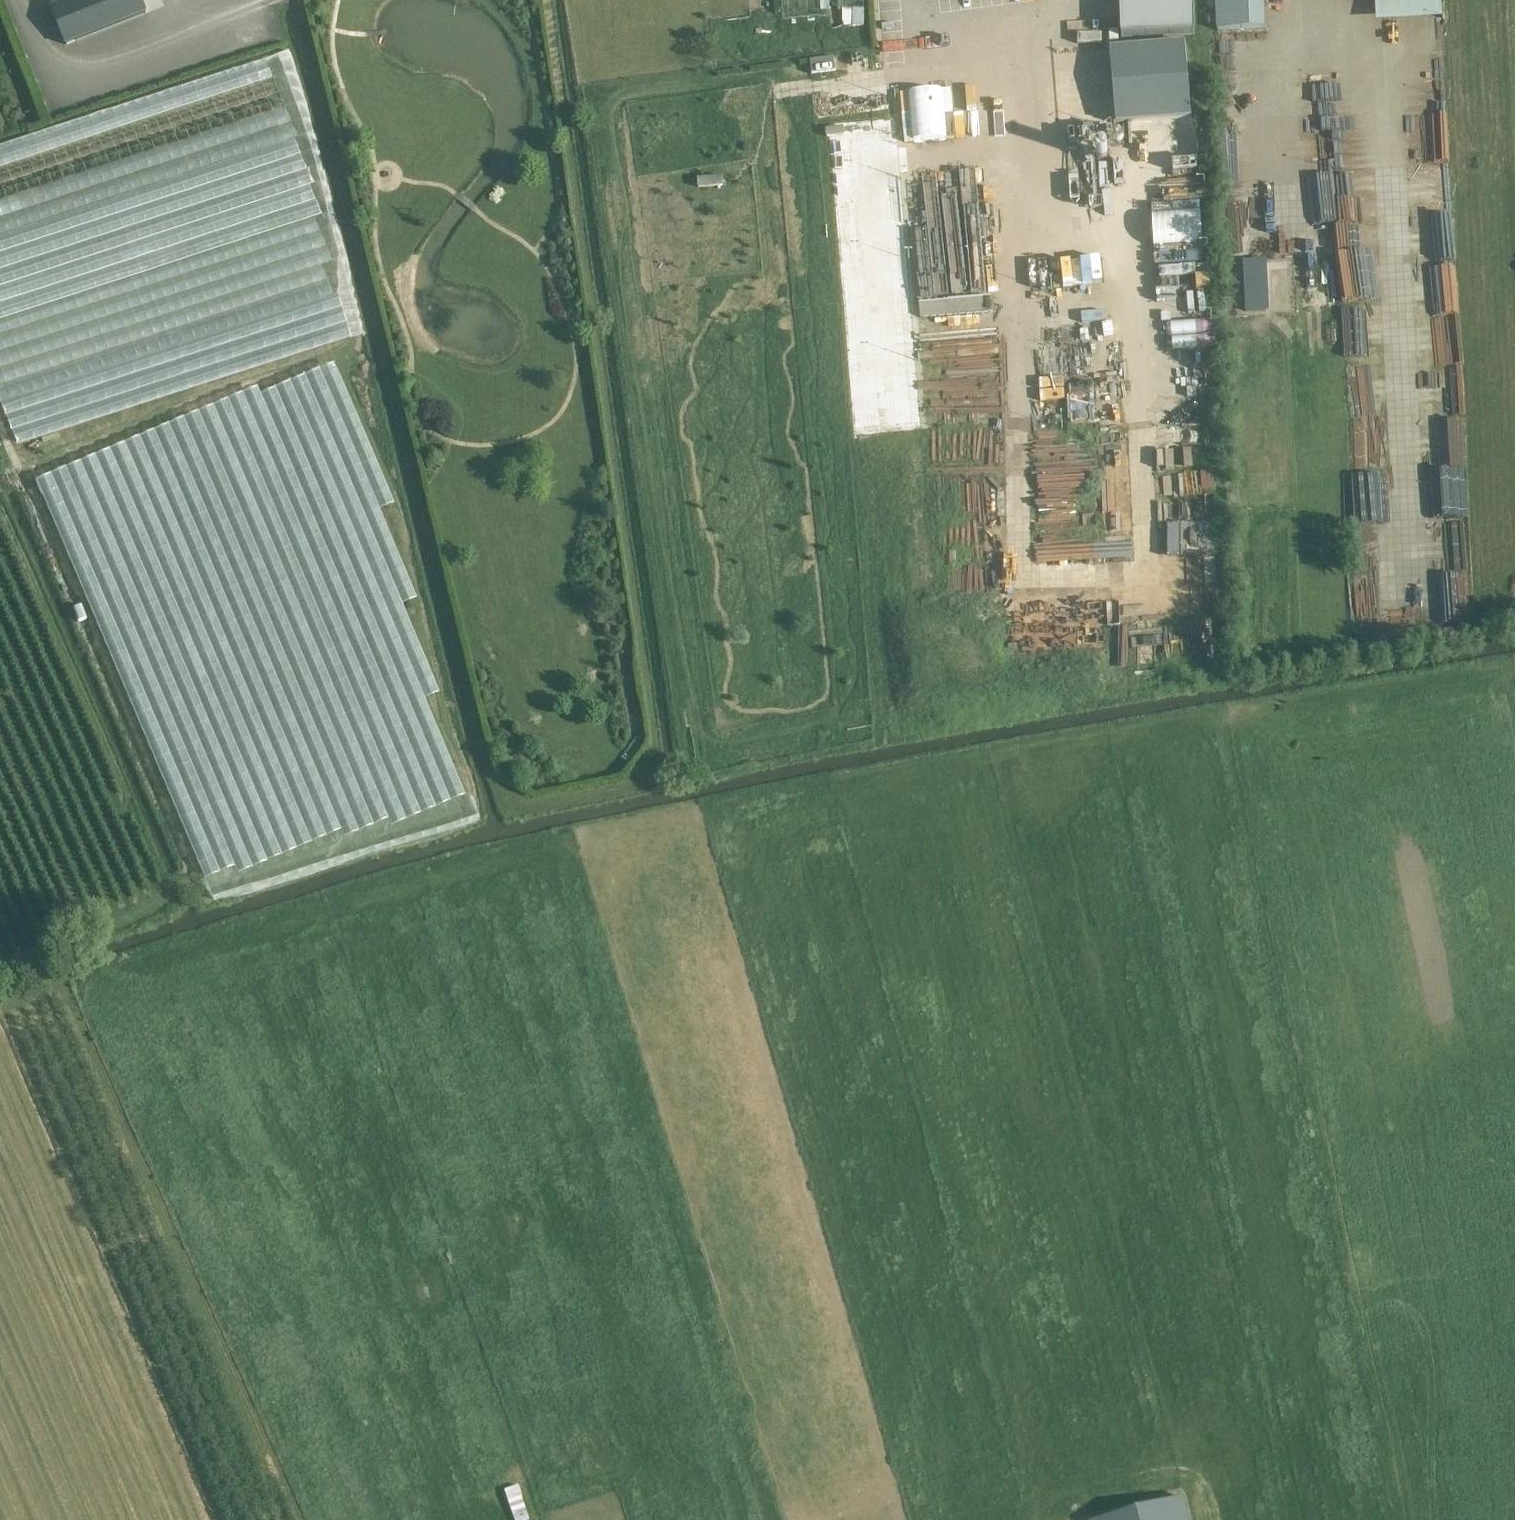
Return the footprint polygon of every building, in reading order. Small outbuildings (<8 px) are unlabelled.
[(52,7),(66,45),(146,13),(141,0),(70,0),(52,7)] [(1194,34),(1193,0),(1119,0),(1121,37),(1194,34)] [(1266,29),(1265,0),(1215,0),(1217,31),(1266,29)] [(1185,43),(1107,50),(1113,123),(1191,117),(1185,43)] [(337,302),(276,85),(0,163),(0,236),(155,192),(161,213),(158,216),(195,206),(214,219),(191,212),(193,220),(187,216),(181,235),(202,249),(191,252),(194,245),(181,262),(51,299),(48,287),(59,284),(18,271),(8,286),(0,288),(0,397),(337,302)] [(996,172),(994,133),(980,133),(982,173),(996,172)] [(1195,207),(1145,209),(1146,245),(1196,244),(1195,207)] [(1327,258),(1336,308),(1361,304),(1353,253),(1327,258)] [(1240,311),(1264,311),(1263,258),(1238,258),(1240,311)] [(1153,338),(1153,347),(1176,346),(1176,337),(1153,338)] [(1094,1519),(1189,1519),(1183,1496),(1094,1519)]
